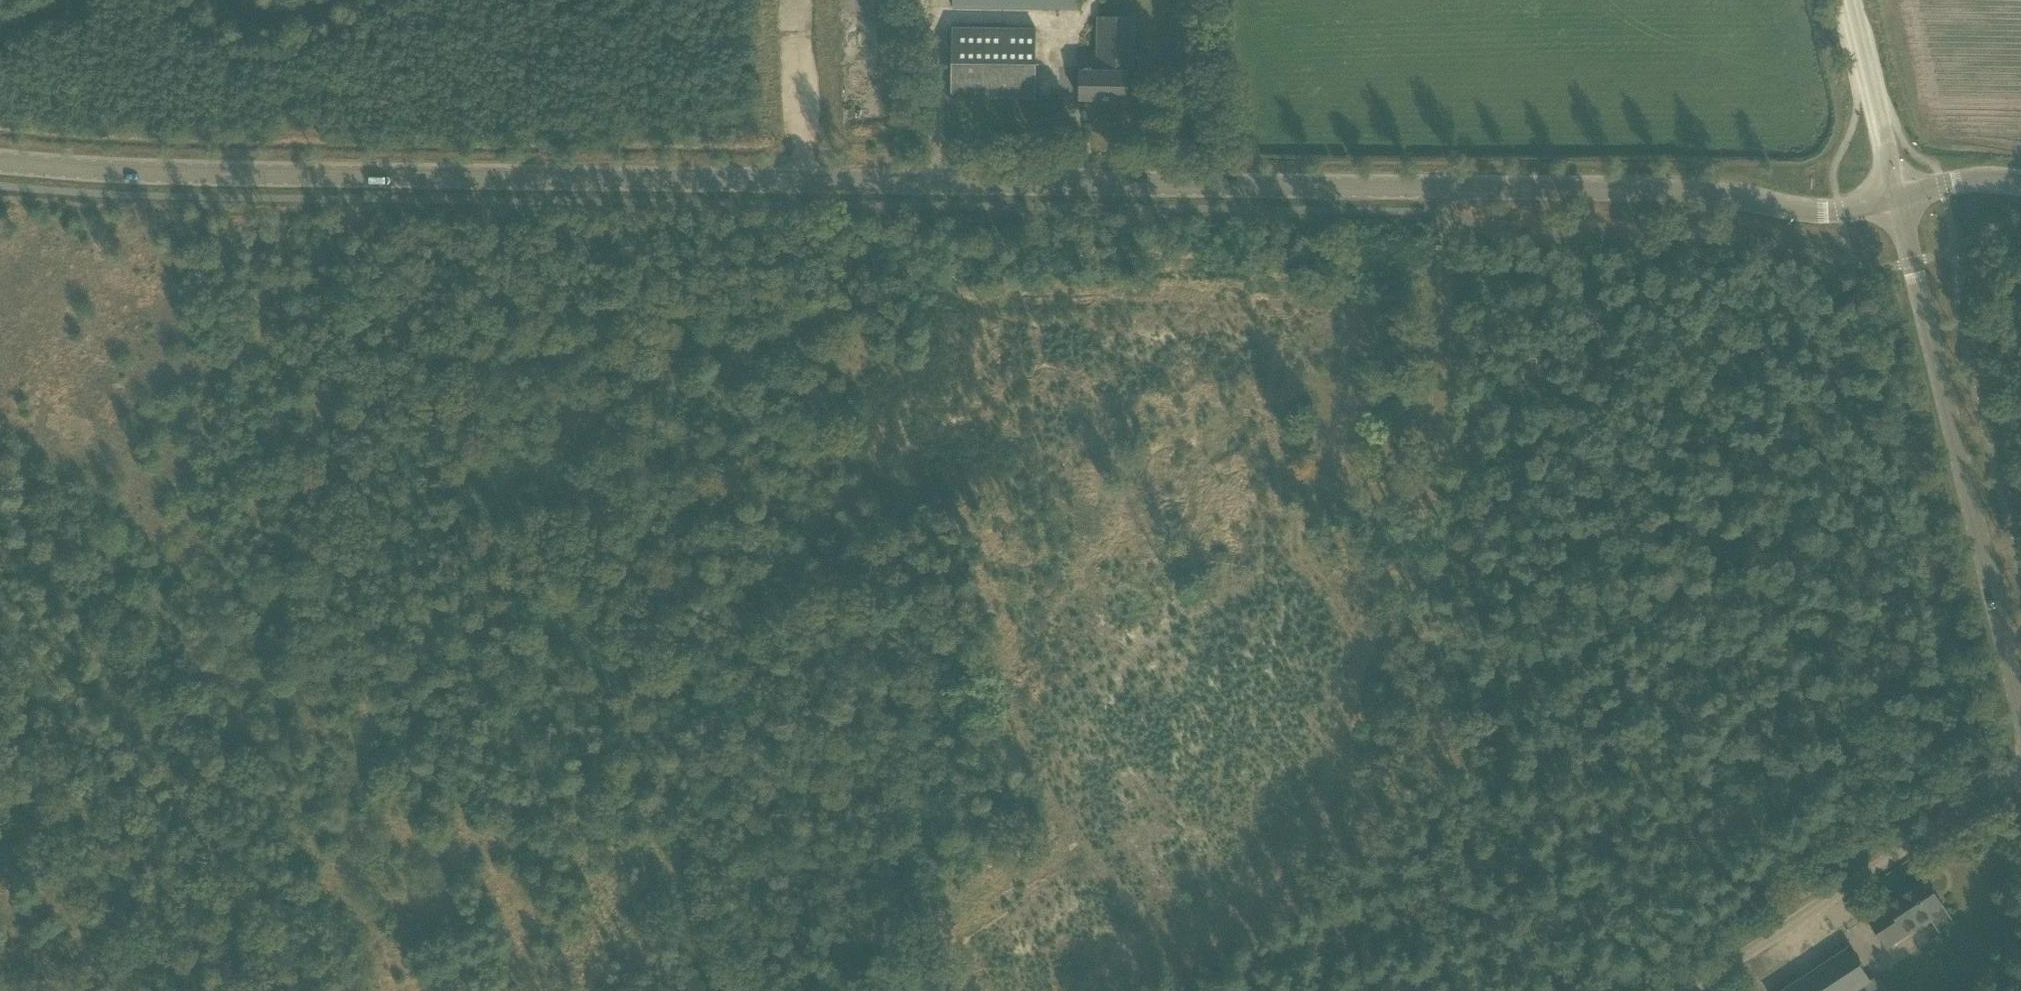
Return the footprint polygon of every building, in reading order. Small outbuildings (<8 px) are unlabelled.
[(951,8),(1078,10),(1078,0),(952,0),(951,8)] [(1098,71),(1097,72),(1081,72),(1081,99),(1097,99),(1126,99),(1127,72),(1132,72),(1134,18),(1099,17),(1098,71)] [(1035,98),(1036,28),(952,27),(951,97),(1035,98)] [(1919,927),(1918,925),(1931,916),(1928,911),(1941,903),(1926,880),(1867,918),(1887,948),(1919,927)] [(1851,951),(1848,947),(1781,990),(1848,990),(1868,978),(1851,951)]
